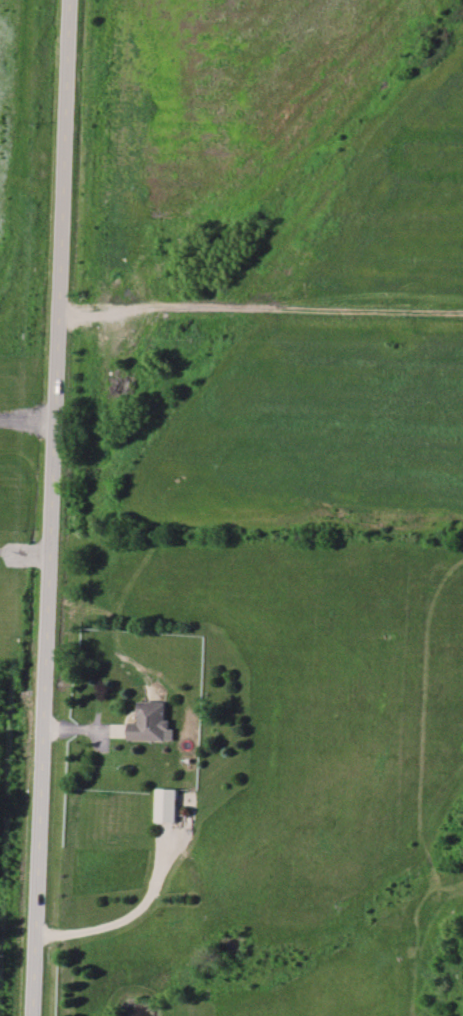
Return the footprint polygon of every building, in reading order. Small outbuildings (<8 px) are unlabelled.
[(131,741),(170,741),(170,702),(141,702),(141,723),(131,723),(131,741)] [(179,789),(159,789),(159,823),(179,823),(179,789)]
